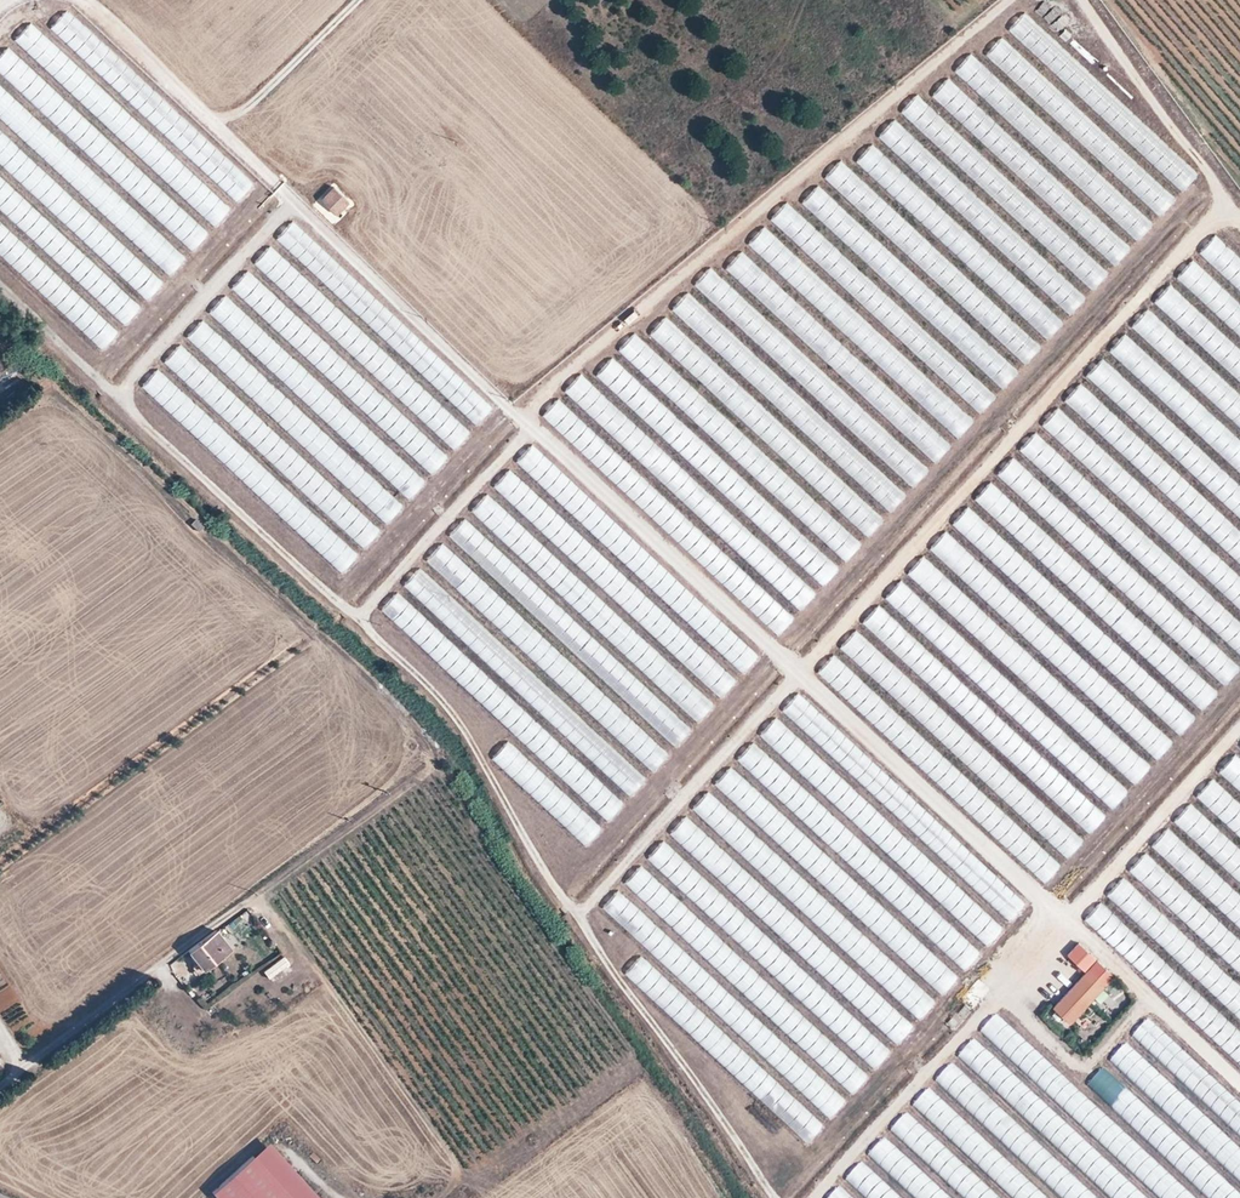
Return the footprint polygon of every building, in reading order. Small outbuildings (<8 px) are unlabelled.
[(1056,5),(1044,13),(1057,31),(1068,22),(1056,5)] [(1036,57),(1053,41),(1023,11),(1007,27),(1036,57)] [(65,13),(51,27),(175,145),(188,130),(65,13)] [(68,315),(17,224),(60,263),(97,257),(147,302),(168,279),(169,279),(188,258),(119,196),(107,173),(194,252),(214,229),(145,168),(165,145),(31,25),(12,45),(0,34),(0,59),(3,79),(0,79),(0,254),(68,315)] [(999,37),(985,52),(1048,110),(1062,95),(999,37)] [(1017,126),(1031,110),(967,53),(953,69),(1017,126)] [(899,110),(966,171),(981,154),(914,93),(899,110)] [(957,178),(892,118),(877,134),(942,195),(957,178)] [(1181,190),(1197,174),(1164,142),(1148,159),(1181,190)] [(870,143),(855,159),(907,207),(922,191),(870,143)] [(837,160),(823,176),(888,236),(903,220),(837,160)] [(1137,191),(1159,214),(1174,199),(1152,176),(1137,191)] [(801,200),(857,250),(871,234),(815,184),(801,200)] [(320,199),(335,215),(348,202),(332,187),(320,199)] [(769,216),(860,302),(876,286),(784,200),(769,216)] [(1128,202),(1115,217),(1138,237),(1151,223),(1128,202)] [(290,220),(275,238),(314,272),(330,254),(290,220)] [(762,224),(747,241),(957,437),(973,420),(762,224)] [(1115,259),(1125,248),(1119,242),(1109,254),(1115,259)] [(253,260),(385,387),(401,371),(269,244),(253,260)] [(724,267),(936,461),(951,444),(739,250),(724,267)] [(1070,266),(1091,288),(1107,273),(1086,251),(1070,266)] [(1174,276),(1239,336),(1239,305),(1189,259),(1174,276)] [(692,283),(776,359),(783,350),(777,345),(785,336),(708,266),(692,283)] [(432,473),(448,455),(245,269),(229,287),(432,473)] [(1151,301),(1239,381),(1239,356),(1235,351),(1239,347),(1167,283),(1151,301)] [(1056,297),(1070,312),(1084,298),(1071,284),(1056,297)] [(734,367),(750,350),(686,290),(670,307),(734,367)] [(426,480),(223,293),(206,311),(409,498),(426,480)] [(1146,308),(1129,325),(1239,428),(1239,395),(1146,308)] [(662,316),(649,330),(695,373),(709,358),(662,316)] [(386,523),(403,505),(201,318),(184,335),(386,523)] [(633,331),(617,347),(682,409),(698,393),(633,331)] [(1239,472),(1239,439),(1123,332),(1106,350),(1239,472)] [(363,547),(380,530),(179,342),(163,360),(363,547)] [(982,368),(1003,387),(1018,371),(997,352),(982,368)] [(653,428),(669,411),(610,357),(594,373),(653,428)] [(1239,517),(1239,484),(1218,463),(1217,464),(1136,391),(1135,392),(1099,359),(1084,376),(1239,517)] [(156,367),(139,385),(341,572),(358,554),(156,367)] [(578,374),(563,391),(607,429),(617,418),(633,432),(626,439),(627,440),(639,427),(578,374)] [(1079,381),(1062,399),(1239,564),(1239,531),(1079,381)] [(469,386),(454,399),(472,420),(487,408),(469,386)] [(555,398),(540,415),(626,492),(641,475),(555,398)] [(1039,426),(1239,608),(1239,575),(1220,557),(1221,557),(1056,407),(1039,426)] [(455,447),(468,430),(453,418),(447,426),(437,418),(430,427),(455,447)] [(1219,604),(1034,431),(1018,448),(1239,654),(1239,618),(1222,601),(1219,604)] [(925,472),(886,436),(873,450),(913,486),(925,472)] [(529,445),(515,460),(678,612),(692,597),(529,445)] [(1221,649),(1010,457),(994,474),(1226,685),(1239,670),(1239,665),(1222,649),(1221,649)] [(890,510),(905,494),(873,463),(869,466),(863,460),(851,472),(890,510)] [(508,468),(492,485),(720,697),(736,680),(508,468)] [(485,493),(469,511),(698,721),(714,704),(485,493)] [(840,510),(868,535),(882,519),(854,494),(840,510)] [(1058,659),(1045,631),(1110,509),(1085,510),(1082,512),(1097,520),(1056,521),(1059,515),(1056,515),(1039,547),(1029,541),(1037,559),(948,561),(958,582),(917,560),(915,563),(950,637),(926,683),(949,695),(943,683),(963,682),(963,691),(966,687),(1020,716),(1036,749),(1091,779),(1069,820),(1105,839),(1172,714),(1100,748),(1097,675),(1137,656),(1058,659)] [(692,728),(462,517),(446,535),(676,746),(692,728)] [(843,560),(860,544),(843,526),(826,542),(843,560)] [(423,560),(653,771),(670,753),(440,542),(423,560)] [(796,559),(821,585),(837,570),(813,544),(796,559)] [(402,584),(630,795),(647,778),(418,566),(402,584)] [(795,573),(779,589),(798,609),(815,594),(795,573)] [(777,634),(793,617),(759,587),(744,604),(777,634)] [(395,591),(379,609),(429,654),(445,636),(395,591)] [(718,619),(702,635),(742,672),(758,656),(718,619)] [(875,681),(1016,810),(1023,803),(1020,801),(1030,790),(888,661),(854,629),(839,645),(877,679),(875,681)] [(814,673),(1045,879),(1058,865),(994,807),(986,816),(970,802),(978,793),(967,783),(970,779),(830,655),(814,673)] [(607,819),(623,802),(475,665),(464,677),(471,684),(467,688),(475,695),(480,689),(485,693),(480,698),(490,708),(489,709),(552,768),(558,761),(564,768),(558,774),(607,819)] [(890,828),(772,718),(758,733),(877,842),(890,828)] [(831,753),(881,799),(894,784),(845,738),(831,753)] [(489,757),(585,845),(602,826),(506,739),(489,757)] [(849,862),(864,846),(750,742),(736,758),(849,862)] [(1239,792),(1239,759),(1233,753),(1217,771),(1239,792)] [(1211,776),(1195,793),(1239,836),(1239,803),(1211,776)] [(713,826),(727,806),(705,790),(691,810),(713,826)] [(1188,802),(1171,820),(1239,883),(1239,850),(1188,802)] [(1037,830),(1067,857),(1081,841),(1051,814),(1037,830)] [(1166,826),(1150,844),(1239,928),(1239,895),(1166,826)] [(1144,851),(1126,871),(1239,975),(1239,939),(1144,851)] [(654,911),(670,896),(640,864),(624,880),(654,911)] [(1226,1053),(1226,1083),(1230,1083),(1236,1076),(1239,1076),(1239,1028),(1214,1003),(1227,1003),(1233,996),(1234,974),(1225,966),(1225,962),(1184,923),(1178,929),(1122,877),(1106,894),(1164,950),(1164,962),(1100,900),(1084,917),(1226,1053)] [(616,890),(600,907),(662,961),(667,956),(659,949),(669,937),(616,890)] [(716,905),(703,893),(696,901),(719,922),(729,911),(719,902),(716,905)] [(245,909),(219,927),(233,947),(259,929),(245,909)] [(946,920),(938,927),(933,922),(924,930),(962,969),(978,953),(946,920)] [(187,952),(203,972),(230,950),(215,930),(187,952)] [(1083,971),(1096,958),(1078,941),(1065,954),(1083,971)] [(283,954),(262,967),(272,984),(294,971),(283,954)] [(826,1071),(851,1093),(957,975),(933,954),(916,973),(916,972),(910,977),(900,968),(891,977),(890,975),(873,994),(868,990),(857,1002),(863,1008),(859,1012),(862,1015),(859,1019),(850,1011),(832,1031),(845,1043),(827,1063),(830,1066),(826,1071)] [(623,972),(654,1000),(670,983),(639,955),(623,972)] [(1067,987),(1049,1006),(1067,1023),(1113,974),(1096,958),(1083,971),(1067,987)] [(978,979),(960,998),(972,1008),(989,989),(978,979)] [(946,1023),(955,1030),(964,1018),(954,1011),(946,1023)] [(1000,1014),(991,1022),(1008,1038),(1002,1043),(992,1033),(989,1036),(1161,1197),(1195,1197),(1000,1014)] [(972,1039),(957,1056),(1113,1197),(1147,1197),(972,1039)] [(1239,1180),(1239,1144),(1125,1042),(1107,1062),(1239,1180)] [(934,1080),(1063,1197),(1099,1197),(951,1062),(934,1080)] [(1086,1085),(1111,1107),(1128,1088),(1103,1066),(1086,1085)] [(829,1118),(846,1099),(823,1079),(807,1098),(829,1118)] [(1211,1165),(1128,1090),(1112,1108),(1195,1183),(1211,1165)] [(801,1105),(786,1123),(807,1141),(822,1123),(801,1105)] [(906,1114),(891,1130),(966,1197),(981,1197),(989,1190),(906,1114)] [(268,1143),(252,1157),(289,1197),(318,1197),(268,1143)] [(252,1157),(212,1194),(215,1197),(289,1197),(252,1157)] [(1214,1197),(1239,1197),(1239,1188),(1233,1182),(1225,1190),(1219,1184),(1210,1193),(1214,1197)]
